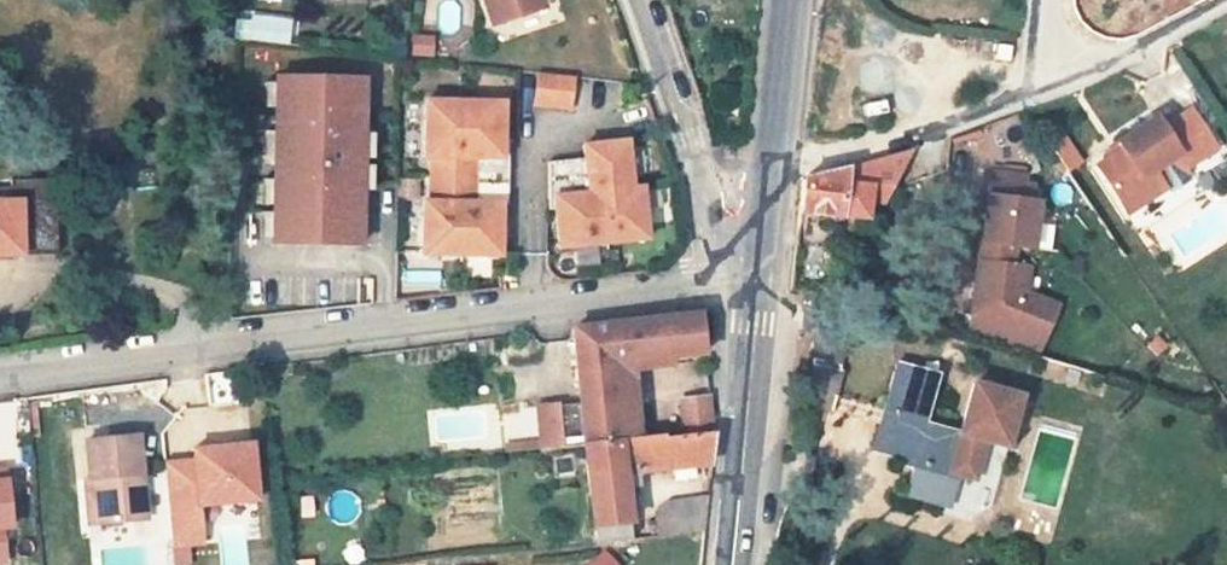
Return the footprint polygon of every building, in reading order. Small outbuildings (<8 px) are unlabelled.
[(496,18),(547,0),(489,0),(496,18)] [(251,16),(249,37),(271,39),(274,18),(251,16)] [(274,18),(271,39),(287,41),(290,19),(274,18)] [(543,62),(539,95),(576,99),(579,66),(543,62)] [(363,76),(271,75),(267,244),(362,246),(363,76)] [(429,191),(427,244),(506,246),(506,194),(513,194),(514,129),(508,129),(509,91),(431,90),(430,147),(437,146),(436,191),(429,191)] [(1154,127),(1146,116),(1108,142),(1110,145),(1113,150),(1101,158),(1089,167),(1120,213),(1158,187),(1146,169),(1170,153),(1178,165),(1207,145),(1181,108),(1154,127)] [(558,199),(562,238),(651,229),(645,177),(635,178),(630,131),(586,135),(587,148),(551,151),(552,186),(557,185),(558,199)] [(1037,142),(1061,173),(1073,164),(1050,133),(1037,142)] [(1110,145),(1098,153),(1101,158),(1113,150),(1110,145)] [(917,146),(804,177),(800,211),(880,211),(917,146)] [(982,304),(1051,336),(1068,298),(1036,284),(1041,259),(1026,256),(1029,238),(1045,241),(1054,194),(1046,193),(1048,178),(1040,176),(1042,167),(1007,161),(982,304)] [(6,165),(5,190),(17,190),(18,218),(53,218),(52,165),(6,165)] [(19,241),(18,218),(17,190),(5,190),(0,190),(0,242),(19,241)] [(47,241),(54,241),(53,218),(18,218),(19,241),(47,241)] [(647,364),(721,355),(717,304),(597,319),(593,319),(596,382),(554,383),(555,418),(518,423),(518,430),(556,425),(598,420),(650,413),(647,364)] [(915,455),(906,484),(949,497),(959,464),(998,477),(1026,389),(980,374),(964,422),(929,411),(945,363),(899,348),(897,356),(871,443),(915,455)] [(725,404),(723,374),(696,376),(698,408),(725,404)] [(639,455),(727,445),(725,404),(698,408),(650,413),(598,420),(599,464),(639,455)] [(115,517),(162,514),(153,430),(103,435),(108,492),(113,492),(115,517)] [(165,459),(174,564),(192,564),(191,547),(205,546),(202,508),(260,503),(254,441),(191,447),(192,458),(165,459)] [(603,535),(639,530),(639,455),(599,464),(600,478),(603,535)] [(678,526),(723,520),(724,503),(724,487),(676,488),(678,526)]
